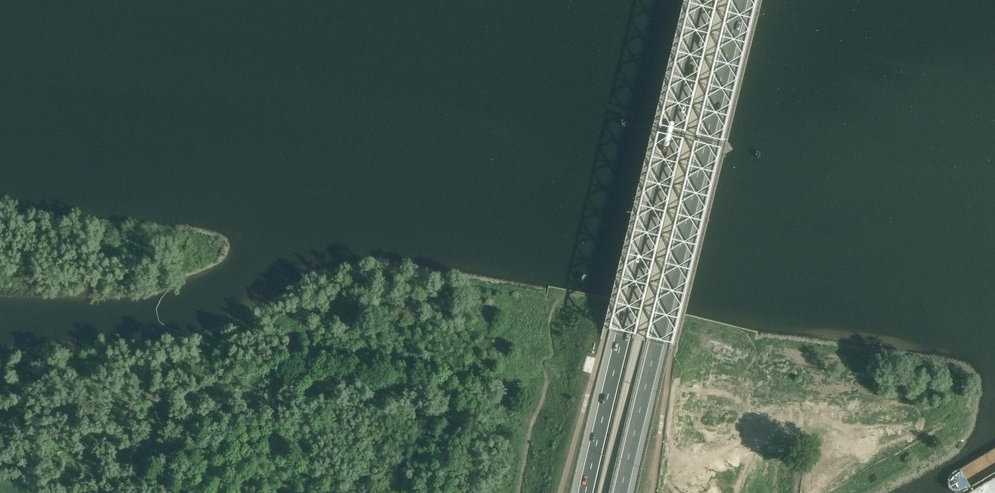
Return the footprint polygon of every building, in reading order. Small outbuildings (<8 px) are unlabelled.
[(649,129),(653,136),(654,136),(725,153),(726,153),(728,152),(733,149),(733,148),(729,141),(728,141),(657,124),(656,123),(649,128),(649,129)]
